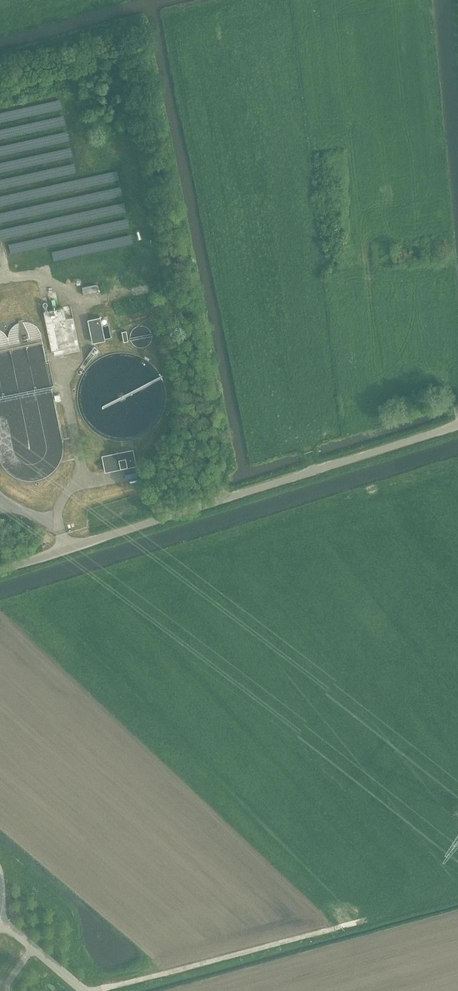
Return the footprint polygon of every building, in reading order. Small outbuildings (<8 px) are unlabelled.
[(132,297),(150,293),(149,284),(131,288),(132,297)] [(83,295),(99,292),(97,285),(82,288),(83,295)] [(44,309),(53,354),(80,349),(71,304),(44,309)] [(88,320),(92,342),(104,340),(99,318),(88,320)] [(102,456),(105,471),(135,465),(132,450),(102,456)]
